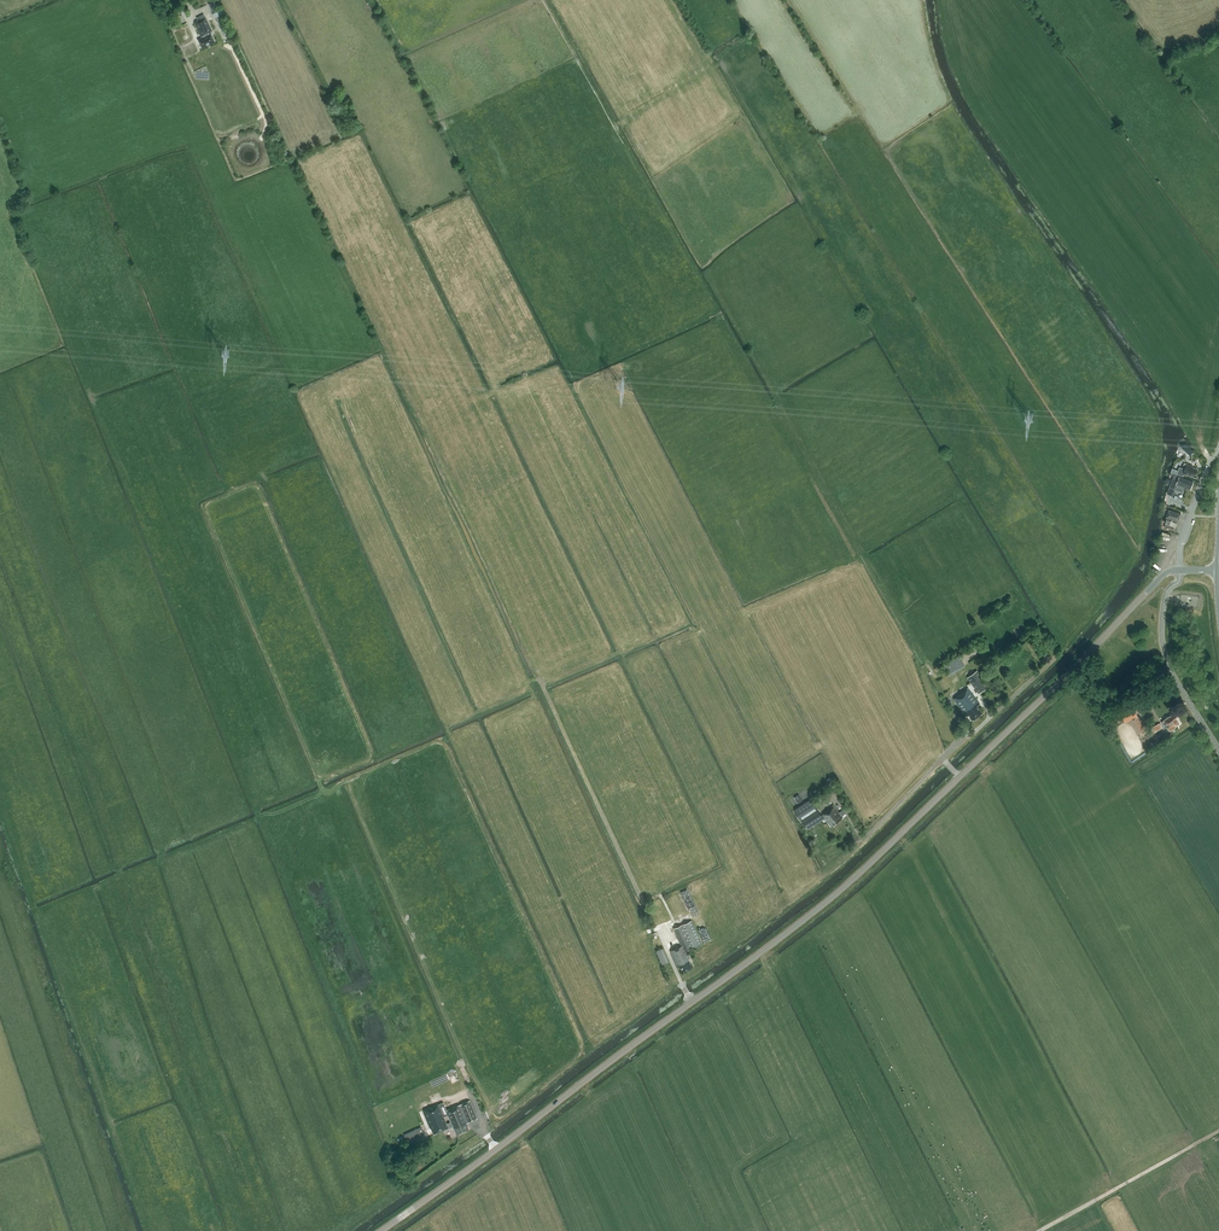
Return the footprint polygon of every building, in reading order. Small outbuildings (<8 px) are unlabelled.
[(227,25),(222,14),(215,17),(221,29),(227,25)] [(203,38),(199,40),(202,47),(214,42),(211,34),(208,35),(207,33),(213,30),(206,17),(195,22),(203,38)] [(189,56),(194,53),(189,45),(184,48),(189,56)] [(1190,455),(1194,451),(1186,443),(1182,446),(1190,455)] [(1195,477),(1197,469),(1192,468),(1193,466),(1184,463),(1182,468),(1179,467),(1177,474),(1183,476),(1184,474),(1187,475),(1187,474),(1195,477)] [(1175,475),(1170,486),(1167,494),(1172,496),(1175,488),(1182,490),(1183,486),(1190,489),(1193,481),(1179,476),(1179,477),(1175,475)] [(1166,523),(1165,527),(1173,529),(1174,526),(1175,526),(1176,523),(1172,521),(1172,520),(1178,522),(1181,514),(1169,510),(1166,518),(1171,520),(1171,521),(1166,519),(1165,523),(1166,523)] [(943,665),(949,675),(965,666),(959,656),(943,665)] [(967,677),(979,693),(989,686),(977,670),(967,677)] [(980,704),(969,688),(967,687),(957,695),(958,696),(954,700),(963,712),(967,716),(969,715),(973,720),(983,712),(978,706),(980,704)] [(1176,726),(1180,723),(1177,719),(1178,719),(1174,713),(1164,720),(1167,726),(1166,727),(1168,731),(1170,730),(1171,731),(1175,729),(1174,727),(1176,726)] [(1137,716),(1130,720),(1138,735),(1145,731),(1137,716)] [(1162,728),(1159,723),(1152,728),(1155,732),(1162,728)] [(802,820),(818,810),(811,798),(795,809),(802,820)] [(818,810),(808,816),(802,820),(804,823),(801,825),(804,829),(806,827),(808,829),(825,818),(831,825),(843,817),(842,816),(844,814),(842,811),(839,813),(833,805),(826,812),(822,815),(818,810)] [(692,948),(702,944),(692,921),(674,929),(682,946),(670,951),(678,968),(680,968),(681,971),(691,967),(690,963),(688,958),(693,956),(691,952),(687,954),(685,951),(692,948)] [(657,950),(663,964),(671,960),(665,946),(657,950)] [(466,1123),(477,1118),(470,1101),(460,1105),(455,1107),(450,1108),(447,1110),(444,1102),(439,1104),(423,1111),(434,1134),(452,1127),(456,1135),(469,1129),(466,1123)] [(416,1134),(406,1139),(410,1148),(427,1140),(423,1131),(421,1126),(414,1130),(416,1134)]
